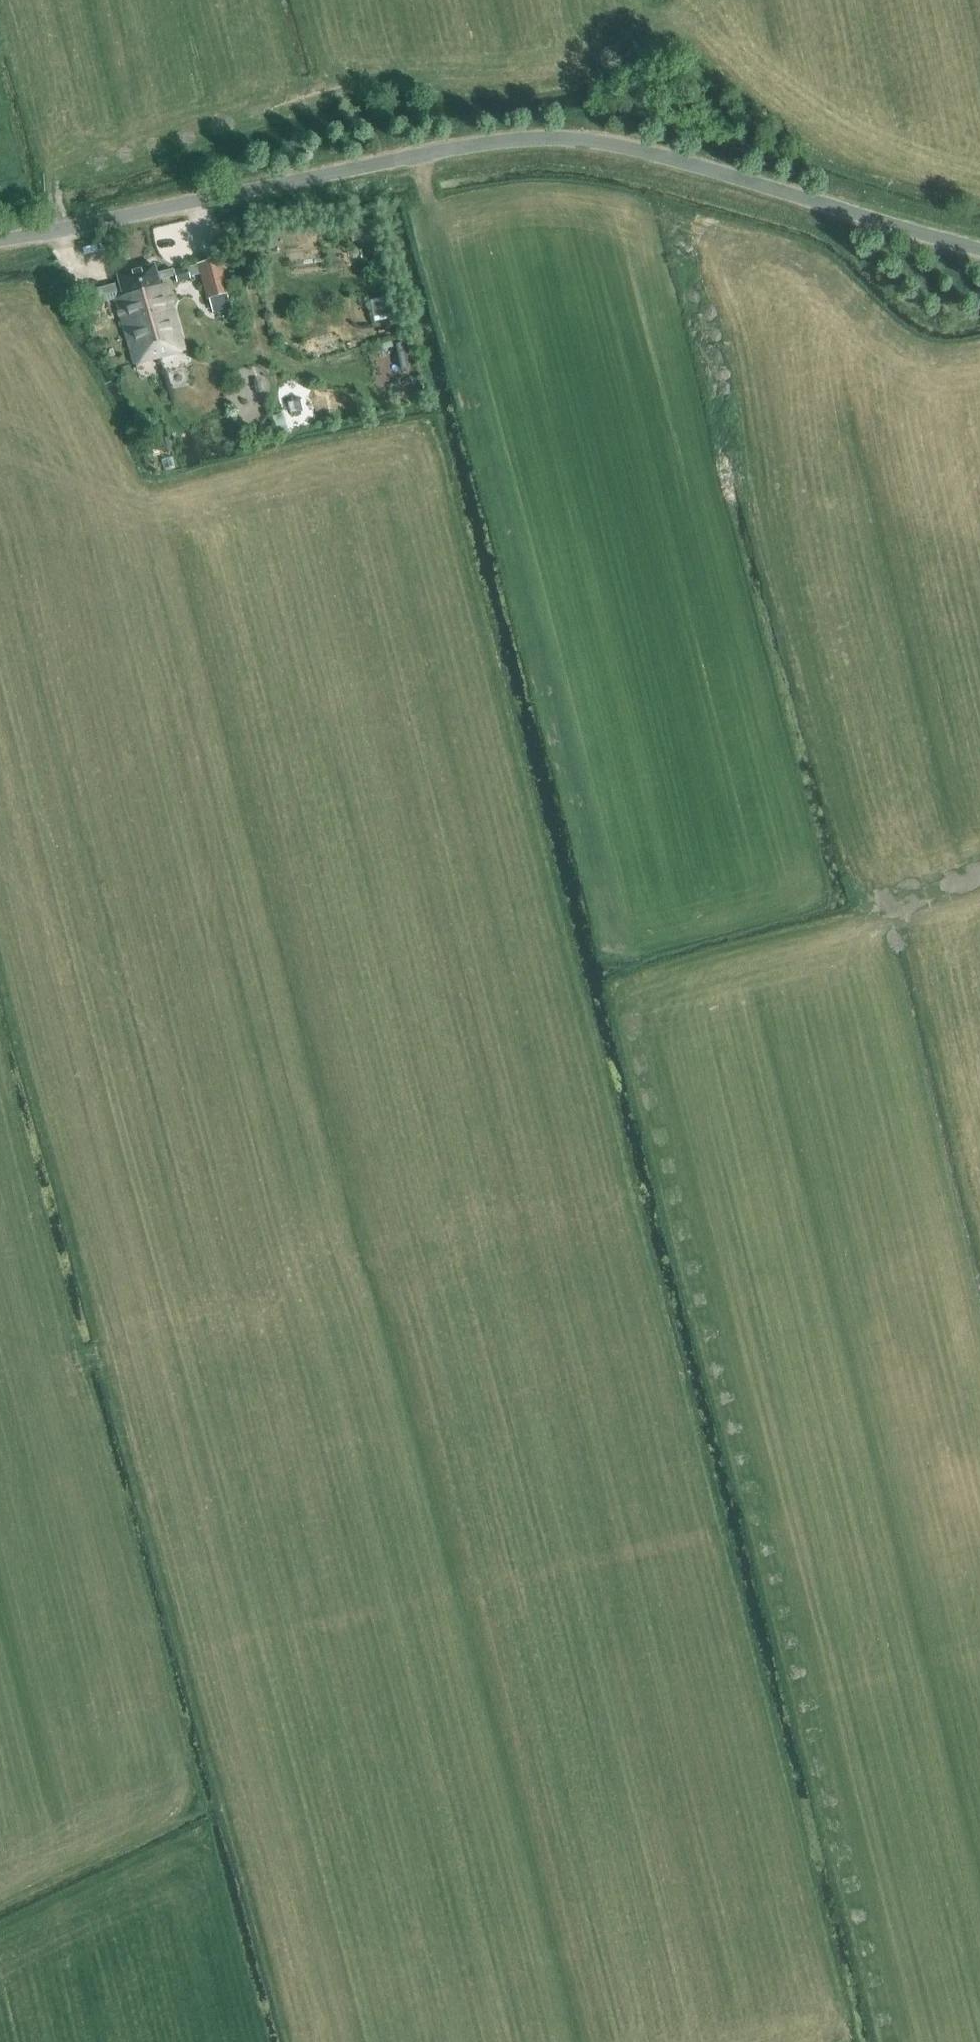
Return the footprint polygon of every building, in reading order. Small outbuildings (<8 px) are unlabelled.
[(304,256),(324,256),(324,227),(291,227),(291,248),(304,248),(304,256)] [(197,264),(207,299),(228,293),(218,258),(197,264)] [(135,366),(184,351),(171,306),(165,283),(159,285),(156,276),(153,266),(116,276),(122,297),(115,299),(135,366)] [(174,270),(177,282),(191,278),(187,266),(174,270)] [(99,303),(96,291),(83,295),(87,307),(99,303)] [(371,299),(377,321),(393,317),(387,295),(371,299)] [(283,413),(272,416),(277,434),(288,431),(283,413)] [(161,440),(164,453),(172,451),(169,439),(161,440)]
